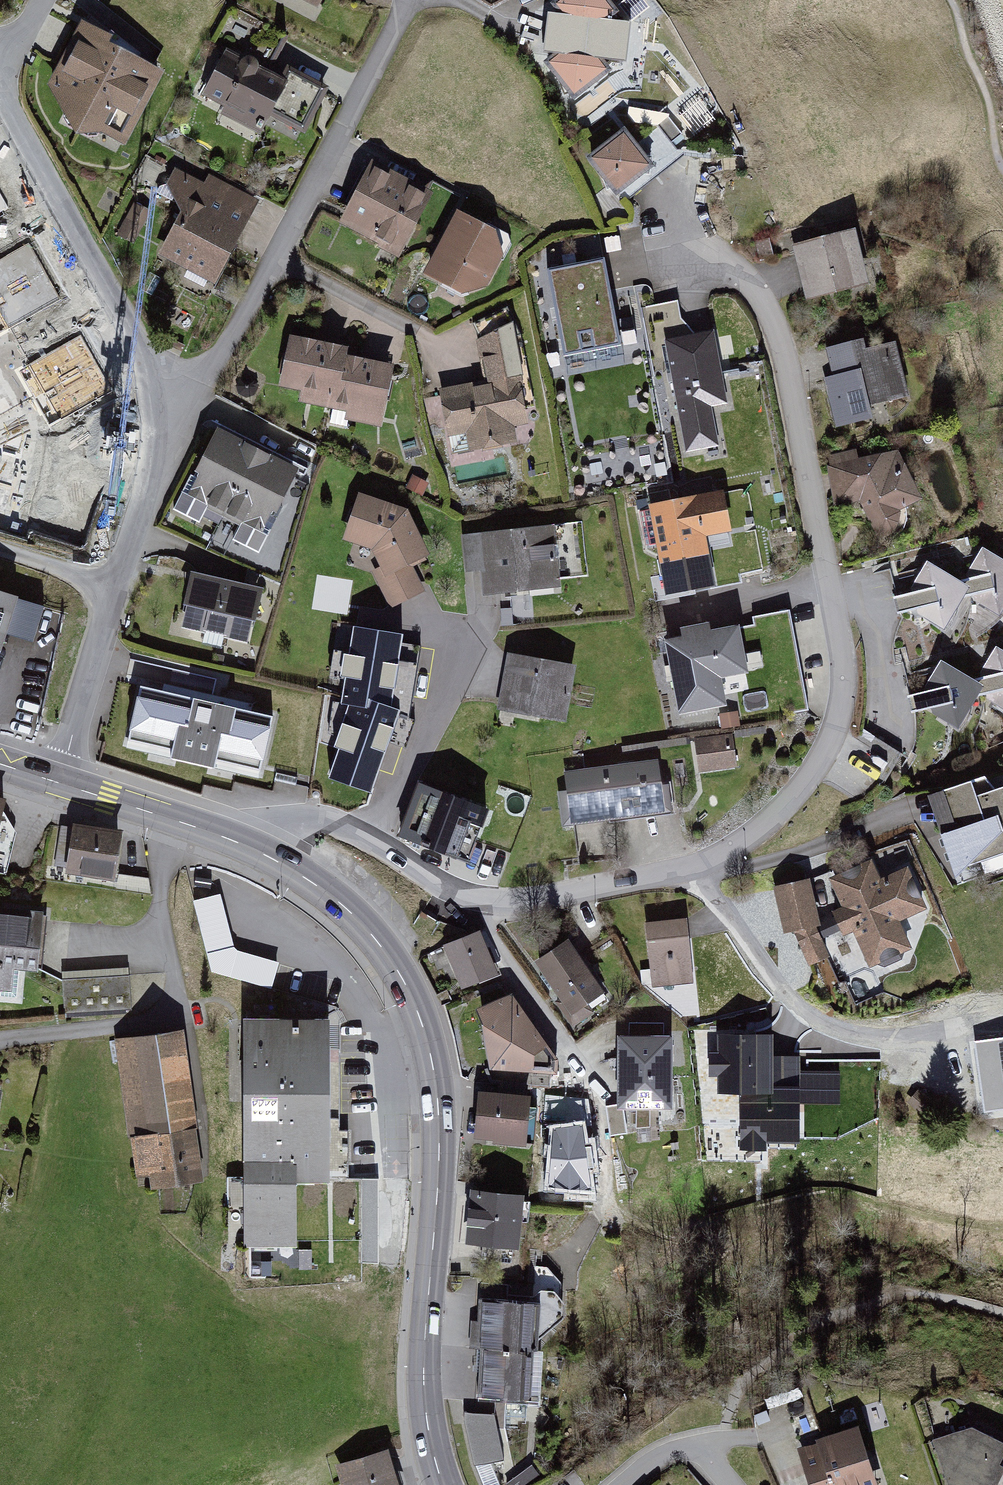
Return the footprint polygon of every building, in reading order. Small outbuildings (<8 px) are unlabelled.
[(316,8),(320,0),(301,0),(316,8)] [(604,21),(616,11),(607,0),(563,0),(555,7),(565,19),(555,18),(552,63),(554,63),(549,67),(576,100),(609,72),(604,66),(622,67),(624,22),(604,21)] [(161,71),(107,42),(109,39),(82,25),(49,87),(78,136),(106,133),(123,142),(161,71)] [(288,82),(228,53),(208,95),(268,124),(288,82)] [(627,204),(684,158),(660,128),(637,147),(626,133),(592,161),(611,185),(627,204)] [(372,169),(341,225),(401,258),(431,201),(372,169)] [(159,258),(216,288),(261,204),(203,174),(198,184),(175,174),(168,187),(182,214),(159,258)] [(9,209),(0,192),(0,214),(9,209)] [(121,231),(138,236),(148,204),(131,199),(121,231)] [(466,297),(487,292),(506,256),(499,235),(460,214),(426,276),(466,297)] [(858,234),(794,250),(807,302),(872,286),(858,234)] [(35,397),(51,427),(114,392),(80,332),(26,362),(9,330),(62,300),(30,244),(0,260),(0,416),(35,397)] [(567,355),(581,353),(578,335),(594,332),(597,350),(617,346),(603,265),(552,274),(567,355)] [(678,296),(648,302),(653,331),(684,325),(678,296)] [(476,339),(484,382),(440,390),(452,456),(518,444),(515,425),(531,423),(512,322),(476,339)] [(346,345),(291,335),(282,386),(300,389),(298,402),(345,410),(343,421),(381,428),(392,363),(344,355),(346,345)] [(713,408),(728,405),(714,335),(698,338),(664,345),(687,454),(721,447),(713,408)] [(886,424),(881,405),(909,398),(896,346),(868,353),(865,343),(827,352),(834,379),(826,381),(839,431),(847,429),(848,434),(886,424)] [(576,453),(564,383),(551,385),(569,490),(571,501),(671,483),(669,473),(664,445),(663,439),(632,445),(633,450),(654,446),(659,475),(582,488),(578,461),(614,455),(612,447),(576,453)] [(301,468),(221,430),(197,480),(192,478),(175,514),(200,526),(209,507),(244,524),(234,544),(262,557),(282,515),(279,513),(301,468)] [(838,509),(863,504),(876,528),(884,535),(894,534),(901,526),(900,515),(926,502),(902,457),(859,465),(856,453),(831,458),(833,469),(830,470),(838,509)] [(715,585),(706,536),(731,531),(724,493),(699,498),(651,507),(668,594),(715,585)] [(409,511),(360,494),(344,541),(375,552),(386,574),(377,578),(392,611),(427,595),(414,565),(431,558),(409,511)] [(485,597),(561,590),(560,582),(589,579),(588,565),(584,525),(464,537),(468,576),(483,575),(485,597)] [(966,600),(971,599),(1002,617),(1002,615),(1002,561),(986,550),(967,582),(964,583),(931,563),(912,595),(895,599),(899,616),(911,613),(946,633),(966,600)] [(264,592),(193,576),(185,610),(188,610),(183,631),(247,646),(251,625),(256,626),(264,592)] [(18,597),(0,591),(0,653),(18,597)] [(400,710),(391,707),(403,635),(353,627),(341,704),(354,707),(329,779),(371,793),(400,710)] [(719,674),(747,668),(739,630),(711,635),(669,644),(683,715),(725,707),(719,674)] [(983,698),(988,697),(1002,706),(1002,648),(984,680),(981,681),(948,661),(929,693),(912,697),(916,713),(928,711),(963,731),(983,698)] [(510,656),(499,715),(565,726),(576,667),(510,656)] [(131,743),(175,752),(173,761),(216,771),(218,762),(260,771),(272,717),(143,689),(131,743)] [(697,738),(703,774),(739,768),(733,732),(697,738)] [(566,775),(572,826),(666,815),(660,765),(566,775)] [(930,798),(955,877),(1002,862),(1002,774),(930,798)] [(489,809),(422,787),(404,840),(471,862),(489,809)] [(123,832),(74,824),(66,875),(115,883),(123,832)] [(928,910),(910,869),(883,882),(874,862),(832,880),(845,909),(834,914),(845,939),(856,934),(871,968),(913,950),(901,922),(928,910)] [(786,936),(795,935),(811,967),(829,958),(816,930),(821,929),(811,881),(776,888),(786,936)] [(15,970),(39,972),(45,914),(0,910),(0,991),(13,992),(15,970)] [(688,922),(647,926),(654,989),(695,985),(688,922)] [(481,931),(442,947),(459,987),(498,971),(481,931)] [(569,941),(537,963),(573,1014),(605,991),(569,941)] [(866,970),(849,979),(859,997),(876,988),(866,970)] [(64,974),(66,1016),(131,1014),(129,972),(64,974)] [(478,1011),(492,1049),(492,1073),(535,1072),(535,1057),(548,1049),(514,999),(478,1011)] [(247,1247),(301,1247),(300,1184),(331,1184),(330,1018),(245,1019),(247,1247)] [(200,1132),(184,1029),(117,1039),(142,1194),(204,1184),(196,1132),(200,1132)] [(773,1035),(717,1036),(717,1094),(739,1094),(739,1142),(800,1142),(800,1104),(840,1104),(840,1070),(800,1070),(800,1056),(773,1056),(773,1035)] [(672,1037),(617,1037),(617,1110),(672,1110),(672,1037)] [(984,1112),(1002,1110),(1002,1038),(975,1042),(984,1112)] [(479,1092),(476,1143),(528,1146),(531,1096),(479,1092)] [(580,1124),(554,1128),(550,1184),(590,1186),(580,1124)] [(525,1195),(470,1190),(465,1244),(520,1250),(525,1195)] [(542,1308),(475,1304),(472,1345),(540,1349),(542,1308)] [(544,1358),(485,1354),(482,1400),(541,1404),(544,1358)] [(484,1409),(465,1412),(469,1449),(488,1447),(484,1409)] [(799,1450),(810,1484),(881,1484),(862,1426),(817,1441),(818,1444),(799,1450)] [(973,1430),(933,1443),(948,1484),(995,1484),(1002,1470),(1002,1443),(973,1430)] [(342,1467),(347,1484),(394,1484),(385,1454),(342,1467)]
